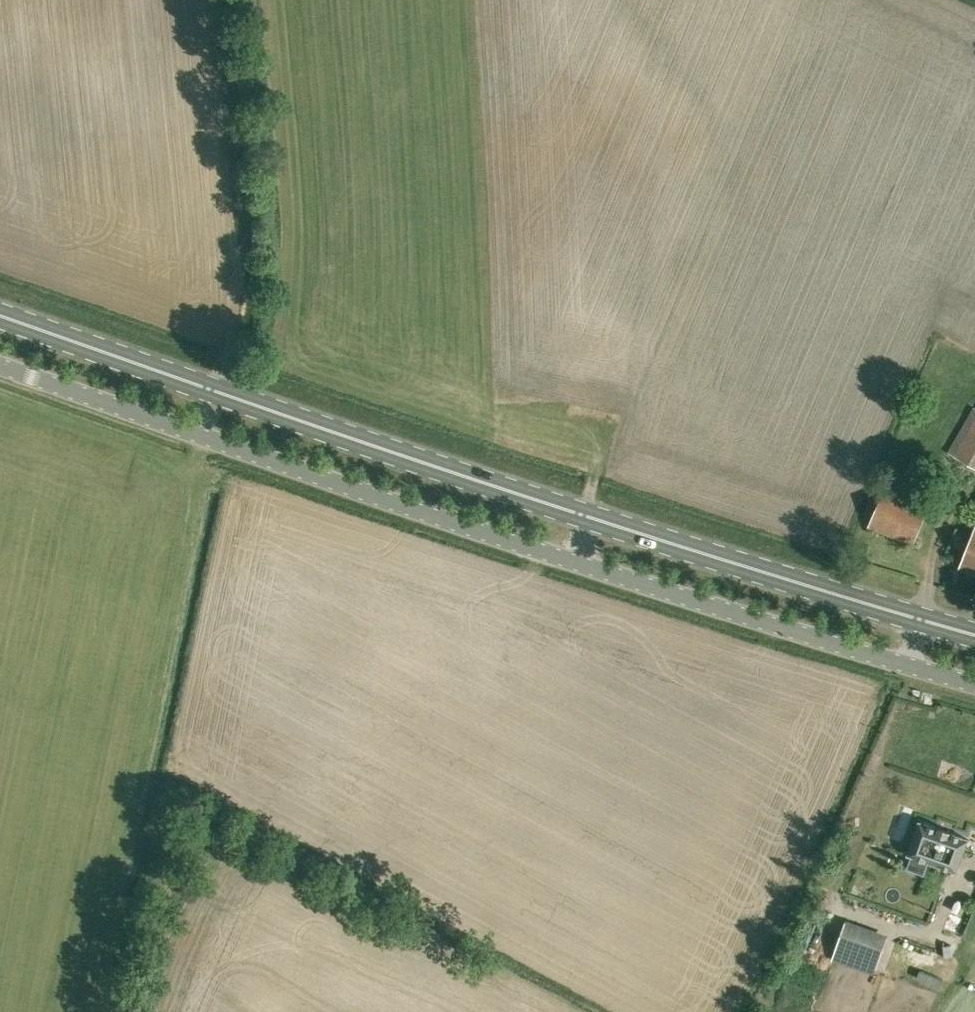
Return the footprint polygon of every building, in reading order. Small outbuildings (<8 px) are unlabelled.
[(974,406),(948,452),(974,468),(974,407),(974,406)] [(928,507),(884,489),(868,526),(913,544),(928,507)] [(959,568),(974,575),(974,527),(959,568)] [(921,823),(919,822),(908,855),(957,872),(968,839),(966,838),(966,839),(949,833),(949,831),(939,827),(939,829),(921,823)] [(847,920),(834,958),(874,972),(887,935),(847,920)] [(967,976),(955,1011),(974,1011),(974,979),(967,976)]
